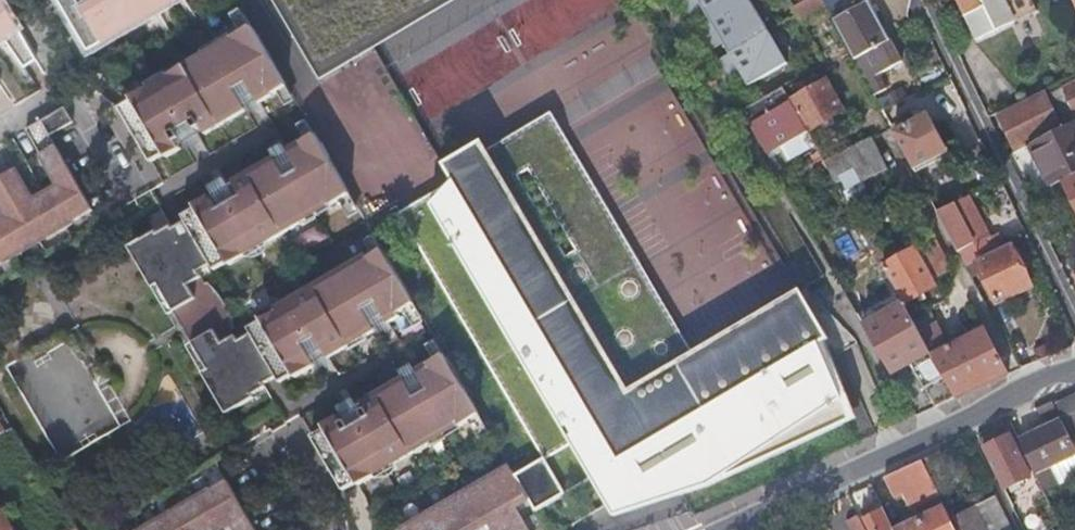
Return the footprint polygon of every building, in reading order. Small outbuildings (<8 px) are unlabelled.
[(80,7),(75,0),(58,0),(86,49),(168,0),(92,0),(80,7)] [(318,74),(367,45),(362,35),(423,0),(273,0),(318,74)] [(693,16),(706,8),(714,21),(701,29),(712,48),(726,40),(733,53),(720,61),(731,81),(745,72),(751,85),(790,63),(753,0),(684,0),(693,16)] [(794,6),(802,21),(828,7),(824,0),(805,0),(794,6)] [(869,1),(847,12),(841,0),(824,0),(828,7),(875,95),(887,88),(879,73),(899,63),(875,17),(877,16),(869,1)] [(847,12),(869,1),(871,0),(841,0),(847,12)] [(977,38),(1036,9),(1031,0),(958,0),(977,38)] [(0,2),(0,40),(3,38),(22,68),(34,60),(0,2)] [(167,152),(286,82),(251,23),(131,94),(133,97),(120,104),(152,157),(165,149),(167,152)] [(1059,88),(1071,112),(1074,118),(1074,78),(1059,86),(1059,88)] [(826,80),(792,100),(808,129),(842,109),(826,80)] [(792,100),(784,86),(775,91),(742,108),(767,153),(809,130),(808,129),(792,100)] [(1071,112),(1059,88),(1049,93),(1061,117),(1071,112)] [(993,113),(1012,151),(1030,142),(1060,127),(1042,89),(993,113)] [(878,101),(882,109),(895,103),(891,95),(878,101)] [(89,208),(48,136),(47,135),(70,122),(61,107),(23,131),(56,187),(32,201),(13,170),(0,178),(0,210),(5,218),(0,221),(0,260),(89,208)] [(895,132),(913,165),(946,148),(927,112),(914,118),(910,111),(898,117),(901,124),(893,128),(895,132)] [(855,419),(850,408),(825,344),(832,342),(804,295),(694,358),(644,272),(554,117),(432,189),(436,196),(402,215),(545,460),(516,477),(529,500),(536,512),(592,479),(605,503),(612,515),(681,494),(702,488),(841,425),(855,419)] [(1051,184),(1064,178),(1074,172),(1074,120),(1060,127),(1030,142),(1051,184)] [(198,203),(126,246),(224,411),(294,368),(297,373),(415,303),(382,246),(250,323),(253,330),(241,338),(231,320),(236,317),(214,280),(209,283),(199,266),(212,259),(216,265),(230,256),(232,259),(348,189),(314,130),(196,200),(198,203)] [(871,136),(826,162),(857,217),(902,191),(871,136)] [(1064,178),(1074,199),(1069,202),(1073,209),(1074,208),(1074,172),(1064,178)] [(1011,202),(1000,178),(986,185),(997,208),(1011,202)] [(929,195),(937,210),(959,198),(952,183),(929,195)] [(987,231),(969,194),(959,198),(937,210),(966,264),(973,261),(992,251),(1003,246),(994,227),(987,231)] [(903,301),(905,303),(938,285),(934,278),(953,268),(935,237),(883,265),(903,301)] [(1031,283),(1010,242),(1003,246),(992,251),(973,261),(995,302),(1031,283)] [(865,322),(871,332),(909,311),(905,303),(903,301),(865,322)] [(936,404),(956,395),(953,391),(919,330),(909,311),(871,332),(894,372),(912,361),(936,404)] [(956,395),(1008,371),(984,326),(951,343),(937,320),(919,330),(953,391),(956,395)] [(478,411),(443,351),(325,421),(327,424),(313,432),(344,485),(357,477),(359,481),(478,411)] [(1058,402),(1073,433),(1074,432),(1074,394),(1058,402)] [(1060,413),(1053,398),(1036,405),(1044,421),(1060,413)] [(1074,451),(1074,444),(1064,421),(1063,418),(1021,438),(1022,440),(1036,470),(1038,469),(1046,486),(1057,481),(1049,464),(1074,451)] [(984,446),(1009,434),(1004,424),(979,436),(984,446)] [(1029,475),(1009,434),(984,446),(1004,487),(1029,475)] [(1074,472),(1074,451),(1049,464),(1057,481),(1074,472)] [(940,494),(922,458),(884,475),(894,495),(903,491),(911,507),(940,494)] [(529,500),(516,477),(509,465),(398,529),(478,529),(490,523),(495,529),(530,529),(517,507),(529,500)] [(222,473),(124,529),(206,529),(229,516),(237,529),(256,529),(222,473)] [(951,517),(957,529),(1012,529),(996,496),(987,501),(983,492),(972,498),(976,505),(951,517)] [(880,501),(860,510),(870,529),(895,529),(880,501)] [(951,517),(946,507),(896,529),(957,529),(951,517)] [(0,509),(0,529),(13,529),(0,509)] [(857,513),(845,519),(851,529),(865,529),(857,513)]
